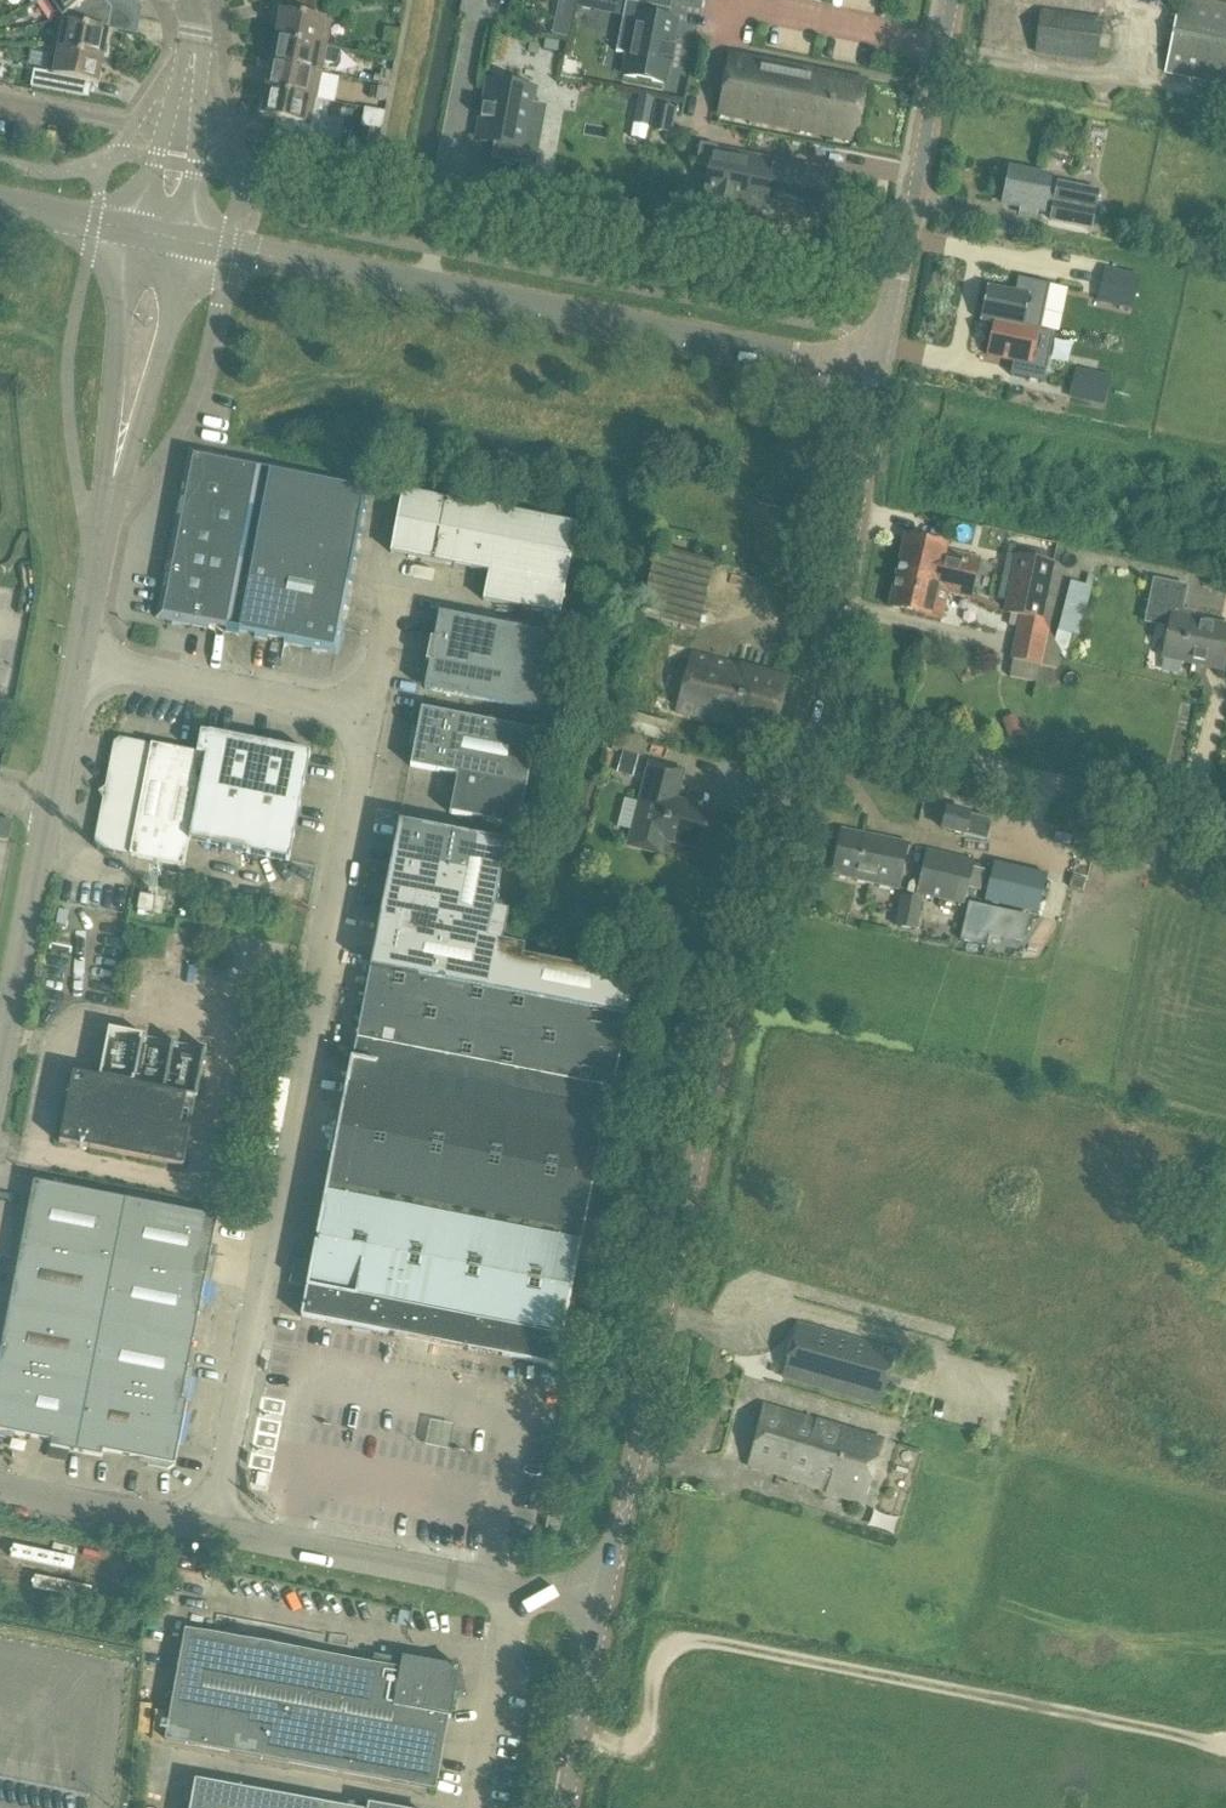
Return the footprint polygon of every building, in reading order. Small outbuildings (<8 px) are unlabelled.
[(59,21),(75,10),(105,16),(106,12),(112,12),(112,10),(105,0),(44,0),(59,21)] [(314,18),(317,4),(296,0),(287,0),(284,12),(281,12),(276,39),(326,49),(331,21),(314,18)] [(626,2),(671,11),(672,4),(683,6),(684,0),(626,0),(626,2)] [(1225,86),(1225,9),(1184,0),(1181,0),(1165,73),(1225,86)] [(669,20),(671,11),(626,2),(616,53),(625,55),(621,78),(667,87),(679,22),(669,20)] [(53,49),(103,58),(108,31),(112,12),(106,12),(105,16),(75,10),(59,21),(53,49)] [(1103,22),(1093,20),(1043,13),(1037,54),(1096,63),(1103,22)] [(554,23),(552,34),(567,37),(570,26),(554,23)] [(340,51),(326,49),(276,39),(271,65),(321,75),(323,63),(337,66),(340,51)] [(546,41),(544,51),(558,53),(560,43),(546,41)] [(92,84),(98,85),(103,58),(53,49),(48,74),(47,80),(91,88),(92,84)] [(735,56),(723,115),(856,142),(867,82),(735,56)] [(266,91),(316,100),(321,75),(271,65),(266,91)] [(393,73),(382,70),(379,86),(390,88),(393,73)] [(48,74),(34,71),(31,88),(89,99),(91,88),(47,80),(48,74)] [(483,120),(479,141),(494,144),(491,160),(520,165),(515,192),(529,195),(534,167),(537,155),(542,127),(526,124),(532,95),(521,93),(521,88),(490,82),(486,107),(483,106),(483,108),(485,109),(483,119),(481,118),(481,120),(483,120)] [(376,100),(387,102),(390,88),(379,86),(376,100)] [(274,137),(308,143),(322,146),(330,104),(316,101),(316,100),(266,91),(261,117),(277,120),(274,135),(274,137)] [(669,133),(674,110),(657,107),(653,130),(669,133)] [(650,125),(634,122),(631,139),(647,142),(650,125)] [(382,131),(371,128),(368,143),(379,145),(382,131)] [(744,205),(753,158),(717,151),(718,148),(700,144),(696,166),(711,169),(705,198),(717,200),(716,201),(731,204),(731,203),(744,206),(744,205)] [(753,158),(745,200),(744,205),(761,209),(817,220),(826,172),(800,167),(791,166),(770,161),(753,158)] [(1050,179),(1010,170),(1004,205),(1024,209),(1023,215),(1035,218),(1037,211),(1043,212),(1044,206),(1053,207),(1050,219),(1093,227),(1100,191),(1087,189),(1088,188),(1050,180),(1050,179)] [(1117,306),(1131,309),(1138,278),(1105,271),(1102,287),(1120,291),(1117,306)] [(988,283),(981,314),(996,317),(1041,327),(1050,281),(1018,275),(1015,288),(988,283)] [(995,321),(989,352),(1014,357),(1011,371),(1045,378),(1055,330),(1041,327),(996,317),(995,321)] [(1071,398),(1104,405),(1107,390),(1074,383),(1071,398)] [(190,450),(181,495),(157,619),(209,629),(210,624),(229,628),(228,633),(241,636),(274,467),(190,450)] [(338,654),(371,486),(274,467),(241,636),(338,654)] [(432,561),(445,500),(403,492),(390,555),(432,561)] [(579,526),(445,500),(432,561),(490,571),(484,602),(560,615),(579,526)] [(930,544),(906,538),(896,576),(935,586),(934,593),(969,601),(977,562),(930,550),(930,544)] [(641,619),(699,631),(714,563),(656,551),(641,619)] [(1004,615),(1022,618),(1041,619),(1050,575),(1014,567),(1004,615)] [(889,606),(909,611),(928,615),(934,593),(935,586),(896,576),(889,606)] [(1225,673),(1225,671),(1225,629),(1195,622),(1196,616),(1184,613),(1189,589),(1156,582),(1146,625),(1170,630),(1164,660),(1225,673)] [(1064,607),(1055,642),(1062,654),(1065,660),(1071,636),(1080,638),(1086,613),(1064,607)] [(1022,618),(1014,658),(1033,663),(1043,622),(1041,619),(1022,618)] [(555,643),(444,621),(439,647),(434,646),(431,665),(435,665),(430,691),(541,712),(555,643)] [(693,655),(678,712),(772,737),(788,679),(747,669),(750,656),(741,654),(738,666),(693,655)] [(537,732),(422,710),(411,767),(458,776),(451,815),(519,828),(526,789),(537,732)] [(114,743),(94,844),(99,850),(185,867),(190,842),(235,851),(257,743),(210,734),(209,735),(201,733),(197,754),(120,739),(114,743)] [(257,743),(235,851),(290,862),(311,754),(257,743)] [(617,830),(632,834),(629,846),(662,855),(666,841),(703,851),(714,811),(676,801),(684,772),(650,763),(639,806),(625,802),(617,830)] [(950,810),(945,830),(967,836),(972,816),(950,810)] [(494,911),(507,845),(399,824),(380,921),(503,944),(508,914),(494,911)] [(842,831),(833,875),(899,891),(908,845),(842,831)] [(925,851),(916,895),(963,906),(974,863),(925,851)] [(997,866),(989,895),(1021,904),(1022,901),(1039,906),(1046,883),(1029,878),(1029,875),(997,866)] [(164,900),(141,896),(138,910),(162,914),(164,900)] [(920,902),(902,899),(897,927),(915,931),(920,902)] [(963,928),(960,941),(986,947),(989,933),(1025,941),(1029,919),(1030,917),(969,903),(966,917),(963,928)] [(523,958),(525,948),(503,944),(380,921),(355,1053),(611,1103),(635,980),(523,958)] [(329,1182),(585,1232),(611,1103),(355,1053),(329,1182)] [(72,1076),(59,1143),(60,1144),(182,1168),(183,1167),(190,1131),(189,1130),(180,1128),(186,1098),(185,1097),(73,1075),(72,1076)] [(192,1379),(186,1378),(201,1305),(206,1306),(216,1256),(210,1255),(218,1218),(34,1182),(27,1219),(21,1218),(11,1268),(17,1269),(3,1342),(0,1342),(0,1438),(5,1439),(6,1433),(52,1442),(51,1448),(102,1458),(103,1452),(149,1461),(148,1466),(168,1470),(175,1466),(192,1379)] [(301,1318),(557,1368),(585,1232),(329,1182),(327,1193),(301,1318)] [(896,1354),(800,1326),(785,1377),(881,1406),(896,1354)] [(882,1441),(767,1407),(750,1468),(829,1492),(828,1495),(862,1505),(882,1441)] [(547,1530),(561,1533),(564,1519),(550,1516),(547,1530)] [(166,1740),(436,1790),(449,1719),(452,1719),(456,1695),(462,1694),(459,1677),(461,1669),(458,1669),(457,1664),(444,1666),(403,1659),(403,1661),(376,1656),(374,1665),(187,1631),(166,1740)] [(196,1781),(191,1807),(342,1807),(196,1781)]
